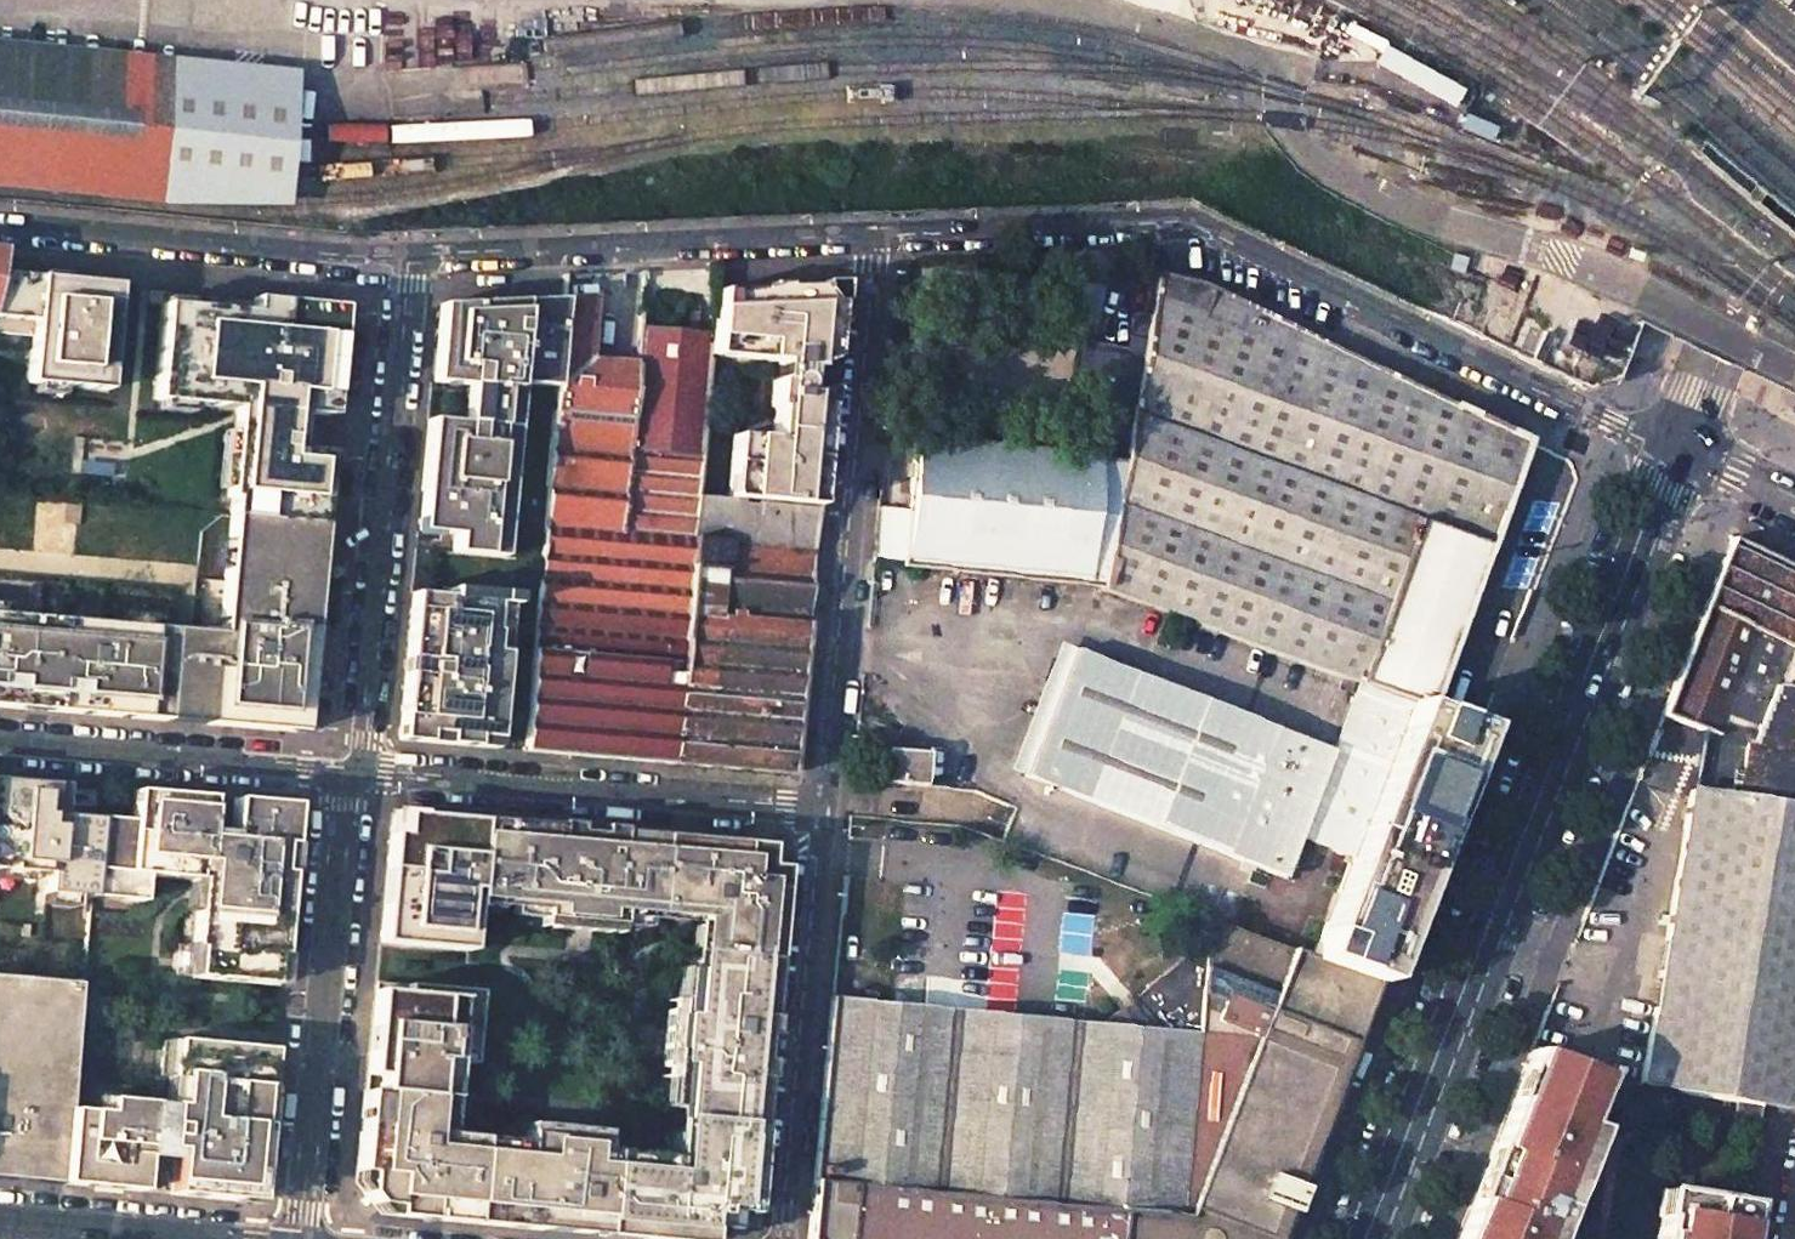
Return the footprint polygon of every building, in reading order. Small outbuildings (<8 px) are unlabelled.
[(151,189),(287,190),(294,86),(0,57),(0,174),(151,189)] [(227,273),(225,302),(205,512),(228,514),(280,519),(291,395),(362,400),(368,401),(379,284),(375,284),(309,280),(309,282),(300,365),(256,361),(259,339),(278,341),(283,280),(283,278),(228,272),(227,273)] [(1123,460),(1100,586),(1358,682),(1429,708),(1467,604),(1528,440),(1200,282),(1158,272),(1149,316),(1145,338),(1123,460)] [(838,288),(715,290),(711,331),(709,356),(776,362),(775,382),(771,381),(768,408),(772,409),(770,439),(732,435),(726,499),(817,509),(820,480),(827,409),(821,408),(810,397),(811,387),(802,386),(801,383),(800,380),(797,378),(798,370),(813,371),(813,368),(831,362),(833,337),(838,288)] [(225,302),(131,293),(111,503),(205,512),(225,302)] [(565,297),(438,302),(431,380),(469,383),(465,421),(428,418),(420,499),(417,530),(455,535),(454,552),(502,557),(520,382),(557,385),(565,299),(565,297)] [(592,298),(565,299),(557,385),(539,603),(686,616),(693,538),(620,532),(635,365),(587,361),(592,298)] [(1489,309),(1476,335),(1568,379),(1581,354),(1489,309)] [(1145,338),(1149,316),(1133,313),(1128,336),(1145,338)] [(709,356),(711,331),(639,325),(635,365),(620,532),(693,538),(697,496),(709,356)] [(1098,351),(1082,447),(1081,452),(1121,458),(1138,357),(1098,351)] [(914,440),(903,565),(1100,586),(1123,460),(1081,456),(1081,452),(1082,447),(1066,445),(1064,454),(914,440)] [(817,509),(726,499),(697,496),(693,538),(686,616),(673,764),(729,769),(791,774),(801,671),(817,509)] [(904,510),(877,506),(872,557),(900,560),(904,510)] [(217,633),(100,622),(91,715),(300,732),(303,701),(313,591),(319,523),(280,519),(228,514),(217,633)] [(1730,537),(1661,714),(1698,729),(1641,1084),(1665,1088),(1736,1099),(1760,1103),(1794,1109),(1794,694),(1771,691),(1794,631),(1794,568),(1730,537)] [(446,596),(411,594),(396,740),(493,748),(501,652),(489,651),(493,604),(509,604),(509,594),(446,589),(446,596)] [(686,616),(539,603),(525,750),(601,757),(673,764),(686,616)] [(91,715),(100,622),(0,614),(0,707),(91,715)] [(1771,691),(1794,694),(1794,631),(1771,691)] [(1332,749),(1075,649),(1025,776),(1255,866),(1282,877),(1298,836),(1351,857),(1312,957),(1377,981),(1380,982),(1480,727),(1429,708),(1358,682),(1332,749)] [(927,752),(885,748),(882,781),(925,785),(927,752)] [(0,780),(0,1177),(62,1183),(69,1110),(78,1000),(87,898),(94,818),(97,788),(26,782),(0,780)] [(205,797),(129,790),(127,820),(94,818),(87,898),(139,902),(142,874),(200,879),(197,911),(193,911),(190,945),(176,944),(173,975),(276,985),(292,804),(229,799),(225,852),(201,850),(205,797)] [(450,1060),(465,896),(478,896),(484,821),(388,812),(367,1052),(450,1060)] [(607,1160),(600,1236),(634,1238),(709,1238),(709,1237),(721,1238),(721,1228),(730,1228),(730,1221),(742,1222),(742,1215),(749,1215),(766,1040),(782,865),(767,864),(769,845),(749,844),(694,839),(577,829),(484,821),(478,896),(519,900),(519,908),(548,911),(548,919),(556,920),(556,929),(610,934),(610,925),(622,926),(623,919),(654,922),(655,913),(690,916),(690,911),(701,912),(696,973),(686,973),(684,1005),(667,1004),(661,1069),(677,1071),(674,1107),(683,1108),(676,1167),(607,1160)] [(831,997),(814,1177),(808,1238),(1280,1238),(1356,1044),(1353,1043),(1377,981),(1312,957),(1231,927),(1206,917),(1203,956),(1181,954),(1146,985),(1102,1023),(909,1005),(831,997)] [(175,1105),(149,1103),(145,1148),(173,1150),(169,1194),(255,1202),(269,1050),(162,1040),(160,1067),(167,1068),(166,1078),(177,1079),(175,1105)] [(1530,1049),(1456,1238),(1545,1238),(1579,1158),(1566,1152),(1595,1075),(1530,1049)] [(450,1060),(367,1052),(363,1091),(447,1099),(450,1060)] [(444,1132),(447,1099),(363,1091),(354,1182),(380,1214),(472,1223),(479,1135),(444,1132)] [(104,1113),(69,1110),(62,1183),(141,1191),(145,1148),(149,1103),(105,1099),(104,1113)] [(1731,1125),(1756,1129),(1760,1103),(1736,1099),(1731,1125)] [(528,1140),(479,1135),(472,1223),(600,1236),(607,1160),(602,1160),(603,1142),(529,1134),(528,1140)] [(1746,1203),(1675,1191),(1671,1214),(1663,1213),(1660,1238),(1739,1238),(1746,1203)]
